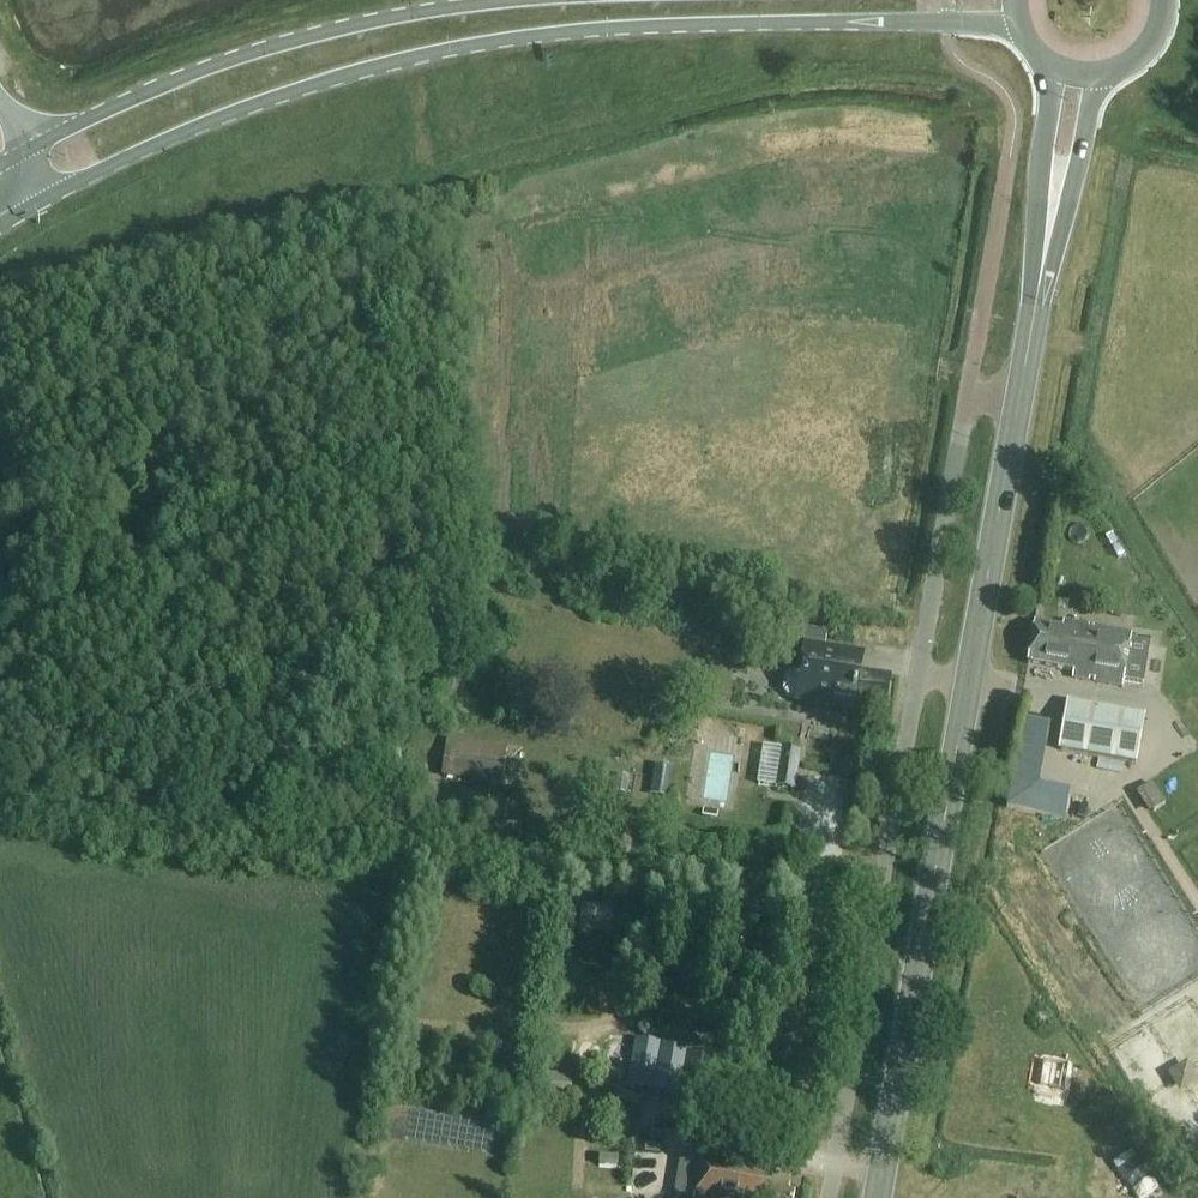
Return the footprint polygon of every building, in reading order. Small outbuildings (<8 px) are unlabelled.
[(1072,679),(1123,688),(1133,633),(1064,621),(1063,629),(1035,624),(1028,664),(1074,672),(1072,679)] [(796,700),(884,715),(890,680),(860,675),(863,656),(817,648),(819,634),(795,629),(793,645),(805,647),(801,673),(791,671),(785,675),(782,691),(787,697),(796,698),(796,700)] [(1059,750),(1136,764),(1145,716),(1068,702),(1059,750)] [(1028,787),(1050,788),(1052,740),(1031,739),(1028,787)] [(441,777),(503,786),(507,757),(445,748),(441,777)] [(857,774),(858,772),(859,770),(859,769),(859,767),(859,765),(858,763),(857,761),(856,760),(854,759),(852,758),(850,757),(848,757),(846,758),(845,758),(843,760),(842,761),(840,762),(840,764),(839,767),(839,769),(840,770),(840,772),(841,774),(843,775),(844,776),(846,777),(848,778),(850,777),(852,777),(854,776),(856,775),(857,774)] [(490,803),(488,819),(506,822),(508,806),(490,803)] [(521,841),(522,828),(495,824),(494,837),(521,841)] [(615,923),(616,908),(582,906),(581,921),(615,923)] [(672,937),(673,924),(655,923),(654,935),(672,937)] [(636,1040),(627,1088),(653,1093),(654,1087),(661,1050),(662,1045),(636,1040)] [(654,1087),(653,1093),(680,1098),(688,1049),(662,1045),(661,1050),(654,1087)] [(716,1060),(688,1055),(678,1113),(705,1118),(716,1060)] [(553,1091),(573,1089),(571,1075),(551,1077),(553,1091)] [(796,1195),(789,1194),(791,1187),(767,1183),(771,1164),(704,1152),(695,1197),(795,1197),(796,1195)]
